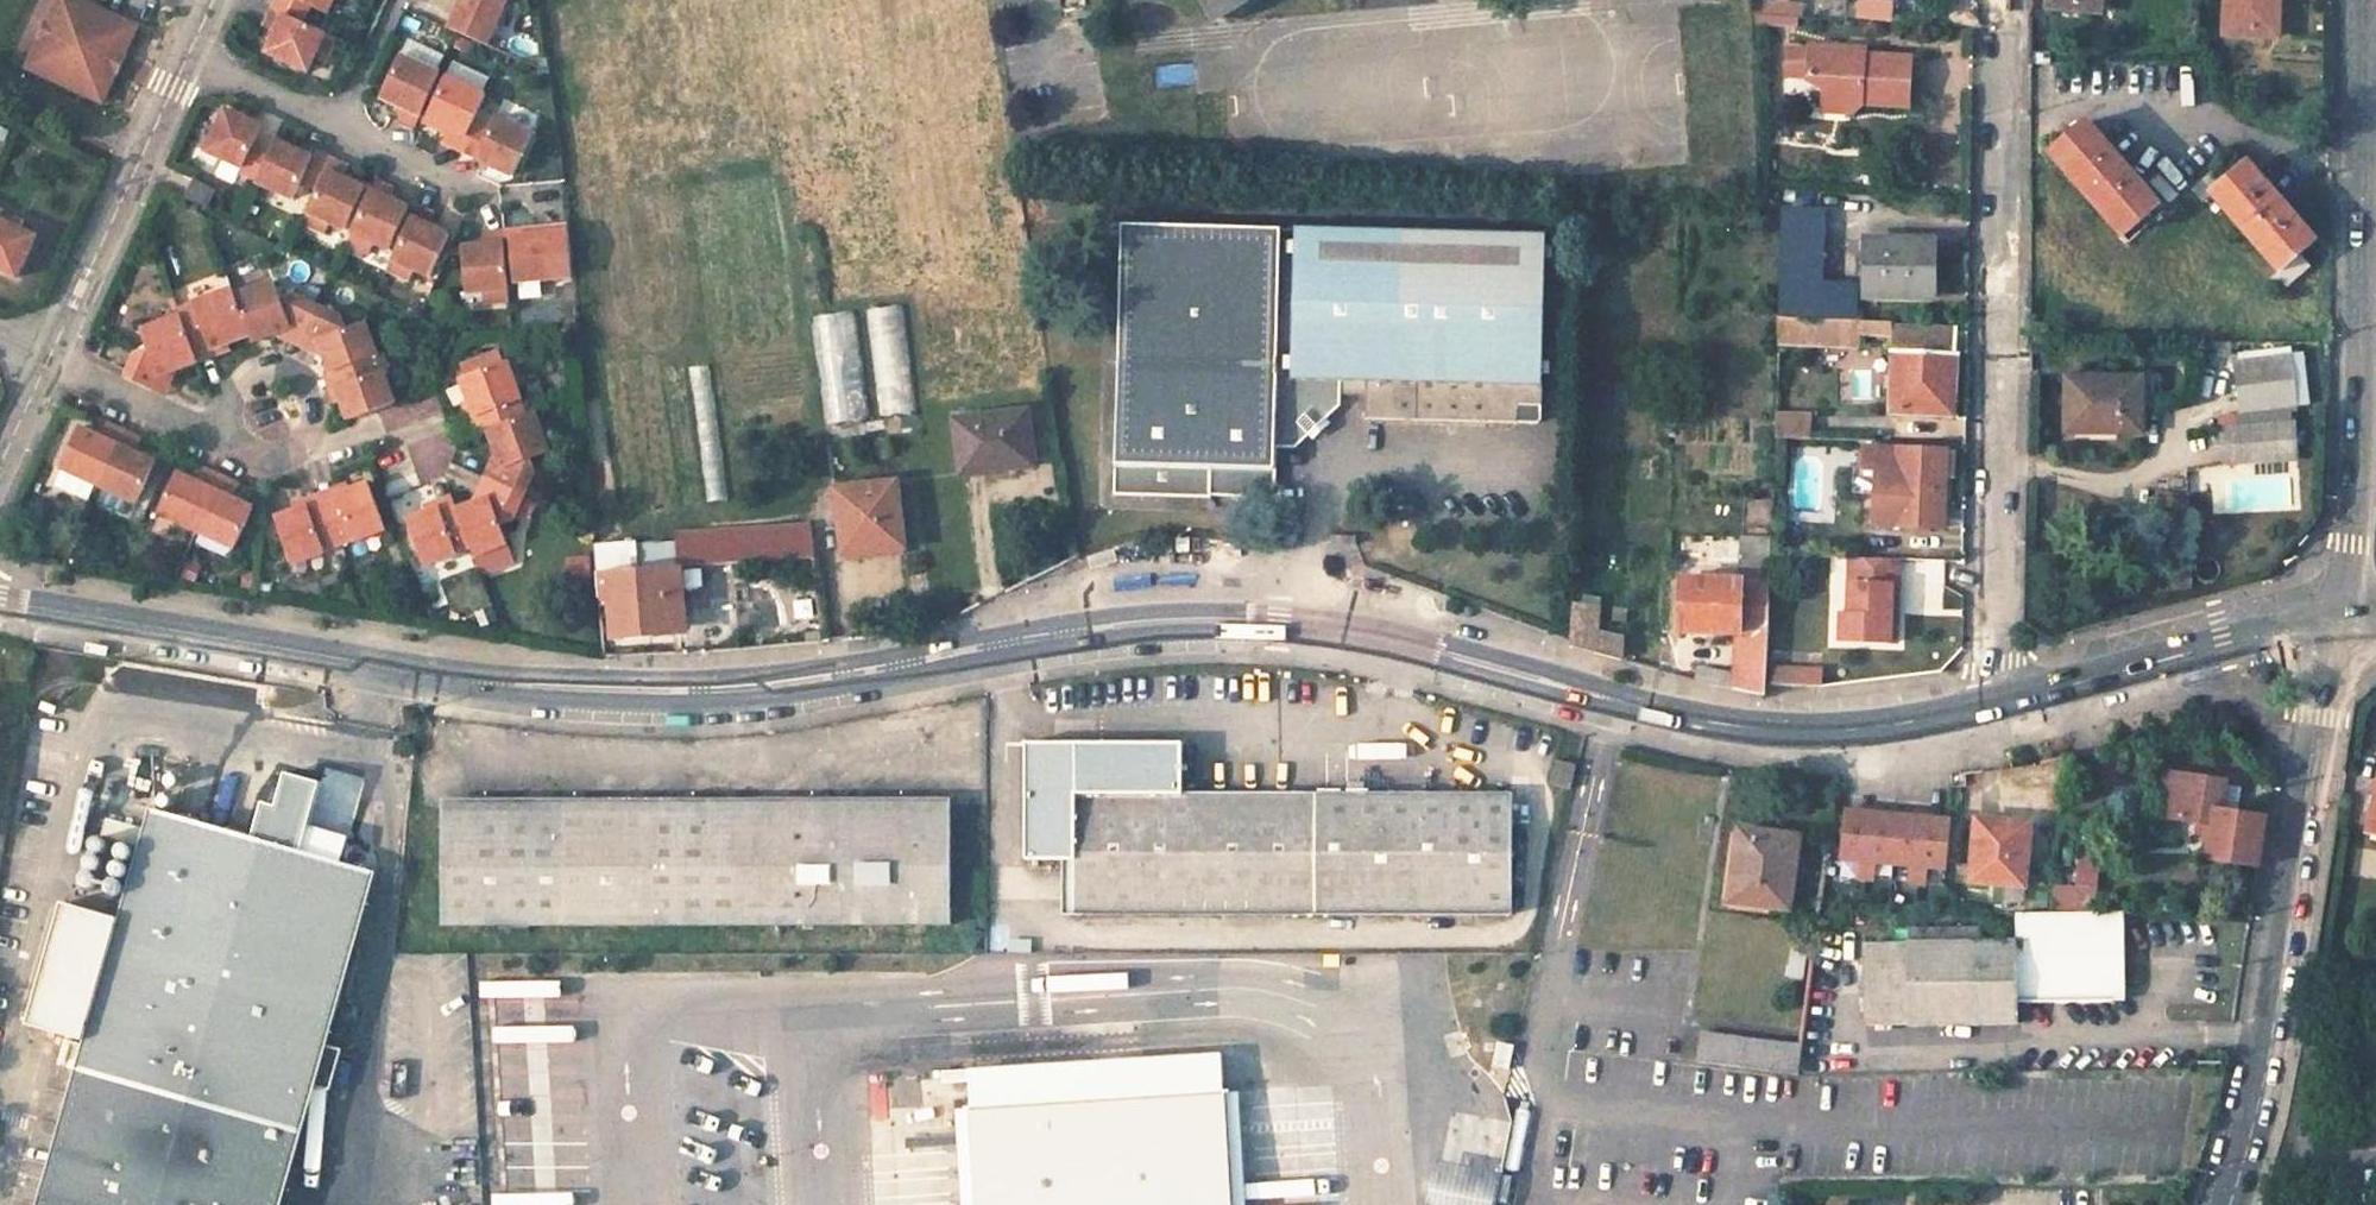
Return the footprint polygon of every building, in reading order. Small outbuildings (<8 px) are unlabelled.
[(84,0),(55,0),(25,66),(59,82),(61,77),(55,75),(52,73),(49,70),(46,68),(44,65),(42,61),(41,58),(40,52),(40,48),(41,45),(42,41),(43,39),(48,41),(56,22),(51,20),(52,18),(54,15),(57,12),(60,10),(63,8),(66,6),(70,5),(73,4),(77,4),(81,5),(84,6),(87,7),(92,9),(94,5),(84,0)] [(270,9),(301,24),(309,7),(325,16),(332,0),(274,0),(270,9)] [(445,32),(454,36),(484,50),(505,5),(494,0),(459,0),(456,7),(445,32)] [(1207,27),(1249,2),(1248,0),(1192,0),(1207,27)] [(2045,6),(2094,12),(2095,0),(2046,0),(2045,6)] [(2225,36),(2273,39),(2275,1),(2280,1),(2280,0),(2227,0),(2225,36)] [(1762,2),(1762,25),(1804,25),(1804,2),(1762,2)] [(130,27),(132,22),(94,5),(92,9),(87,7),(84,6),(81,5),(77,4),(73,4),(70,5),(66,6),(63,8),(60,10),(57,12),(54,15),(52,18),(51,20),(56,22),(48,41),(43,39),(42,41),(41,45),(40,48),(40,52),(41,58),(42,61),(44,65),(46,68),(49,70),(52,73),(55,75),(61,77),(59,82),(97,99),(99,96),(101,90),(101,86),(102,81),(100,74),(98,69),(96,66),(94,64),(103,43),(106,43),(110,43),(116,41),(120,38),(124,35),(128,32),(130,27)] [(263,54),(306,73),(312,58),(326,64),(337,41),(301,24),(270,9),(266,18),(262,28),(273,33),(263,54)] [(137,24),(132,22),(130,27),(128,32),(124,35),(120,38),(116,41),(110,43),(106,43),(103,43),(94,64),(96,66),(98,69),(100,74),(102,81),(101,86),(101,90),(99,96),(97,99),(102,101),(119,63),(137,24)] [(1906,106),(1908,57),(1844,54),(1844,48),(1807,46),(1806,80),(1821,88),(1820,101),(1840,102),(1849,111),(1859,103),(1906,106)] [(389,105),(400,111),(394,124),(409,132),(413,123),(415,118),(418,113),(435,76),(396,57),(377,100),(389,105)] [(434,126),(444,131),(438,145),(454,153),(469,120),(480,98),(442,80),(425,116),(423,120),(422,121),(434,126)] [(206,150),(240,167),(237,174),(254,182),(269,150),(254,142),(260,127),(242,118),(224,109),(206,150)] [(420,126),(422,121),(423,120),(425,116),(418,113),(415,118),(413,123),(420,126)] [(492,171),(508,179),(527,138),(492,122),(488,130),(469,120),(454,153),(492,171)] [(2156,206),(2085,125),(2053,152),(2124,234),(2156,206)] [(269,150),(254,182),(292,200),(299,185),(315,192),(330,160),(313,152),(311,157),(293,148),(274,140),(269,150)] [(315,192),(299,225),(324,237),(331,224),(344,230),(361,194),(363,190),(355,185),(345,180),(350,169),(330,160),(315,192)] [(2314,241),(2246,163),(2232,174),(2222,163),(2192,190),(2204,202),(2211,196),(2278,272),(2270,279),(2282,292),(2311,265),(2300,253),(2314,241)] [(195,179),(184,198),(207,211),(217,191),(195,179)] [(365,196),(342,246),(366,257),(372,245),(388,253),(405,215),(407,210),(386,199),(388,195),(391,188),(382,184),(372,180),(369,187),(365,196)] [(386,199),(407,210),(410,205),(388,195),(386,199)] [(410,217),(387,266),(410,278),(416,266),(430,273),(441,250),(445,243),(451,231),(433,221),(438,210),(428,206),(418,201),(415,207),(410,217)] [(410,217),(415,207),(410,205),(407,210),(405,215),(410,217)] [(1819,211),(1780,208),(1776,315),(1817,316),(1819,211)] [(20,277),(39,235),(3,217),(6,212),(0,209),(0,267),(20,277)] [(1857,212),(1819,211),(1817,316),(1854,317),(1857,212)] [(1273,447),(1280,227),(1118,221),(1116,283),(1110,452),(1108,494),(1204,498),(1204,494),(1258,497),(1271,486),(1273,447)] [(513,284),(553,281),(551,264),(569,262),(566,227),(549,229),(550,237),(510,239),(510,244),(513,284)] [(1280,227),(1273,447),(1293,448),(1316,427),(1337,408),(1338,382),(1362,383),(1361,417),(1539,423),(1540,370),(1543,252),(1543,236),(1280,227)] [(510,239),(550,237),(549,229),(526,230),(500,231),(500,233),(501,235),(509,235),(510,239)] [(460,259),(463,295),(481,293),(482,308),(506,306),(501,245),(501,235),(500,233),(491,234),(484,234),(484,248),(460,250),(460,259)] [(501,235),(501,245),(510,244),(510,239),(509,235),(501,235)] [(1924,238),(1868,237),(1866,292),(1930,295),(1931,271),(1924,271),(1924,238)] [(445,252),(460,259),(460,250),(448,245),(445,252)] [(273,281),(232,296),(248,337),(249,342),(273,333),(287,327),(304,334),(317,306),(295,295),(281,301),(273,281)] [(230,288),(176,309),(179,317),(194,356),(222,346),(248,337),(232,296),(230,288)] [(338,316),(317,306),(304,334),(319,341),(326,357),(332,372),(346,367),(376,356),(365,324),(344,333),(338,316)] [(876,415),(912,414),(907,308),(871,309),(876,415)] [(820,316),(826,424),(864,422),(859,314),(820,316)] [(147,349),(132,353),(122,377),(153,391),(159,378),(173,372),(196,363),(194,356),(179,317),(140,333),(147,349)] [(1859,321),(1776,319),(1775,345),(1859,348),(1859,321)] [(1955,326),(1893,325),(1889,413),(1953,414),(1955,326)] [(304,334),(287,327),(273,333),(286,339),(299,345),(304,334)] [(319,341),(304,334),(299,345),(316,353),(326,357),(319,341)] [(376,356),(346,367),(351,381),(337,386),(340,396),(351,423),(395,408),(383,374),(391,370),(384,353),(376,356)] [(505,363),(458,381),(473,421),(478,434),(485,432),(525,417),(505,363)] [(346,367),(332,372),(337,386),(351,381),(346,367)] [(159,378),(153,391),(163,396),(167,386),(173,372),(159,378)] [(2145,376),(2065,375),(2065,430),(2143,433),(2145,376)] [(2294,381),(2237,389),(2241,416),(2298,408),(2294,381)] [(1018,394),(945,406),(951,460),(1025,448),(1018,394)] [(525,417),(485,432),(492,451),(498,469),(493,484),(521,497),(531,474),(526,462),(547,455),(530,415),(525,417)] [(122,430),(105,422),(98,437),(89,433),(78,428),(60,469),(98,486),(122,430)] [(143,439),(122,430),(98,486),(138,504),(156,462),(146,458),(136,453),(143,439)] [(1942,452),(1857,449),(1857,471),(1871,472),(1869,528),(1940,530),(1942,452)] [(493,484),(498,469),(492,451),(486,466),(481,478),(493,484)] [(220,474),(205,467),(197,484),(185,479),(174,474),(156,514),(194,531),(220,474)] [(240,482),(220,474),(194,531),(234,549),(252,509),(243,505),(232,500),(240,482)] [(475,492),(470,504),(486,498),(493,484),(481,478),(475,492)] [(895,483),(836,490),(844,553),(904,548),(895,483)] [(367,484),(335,495),(338,505),(322,510),(336,548),(385,530),(367,484)] [(470,504),(455,509),(469,548),(472,556),(504,545),(497,525),(511,520),(521,497),(493,484),(486,498),(470,504)] [(335,495),(319,501),(322,510),(338,505),(335,495)] [(319,501),(305,506),(308,515),(322,510),(319,501)] [(452,501),(437,506),(440,515),(455,509),(452,501)] [(305,506),(273,518),(291,565),(336,548),(322,510),(308,515),(305,506)] [(421,513),(406,518),(424,564),(469,548),(455,509),(440,515),(437,506),(421,513)] [(812,523),(675,535),(677,567),(679,567),(812,558),(812,523)] [(1769,538),(1740,536),(1739,567),(1768,568),(1769,557),(1769,538)] [(1897,560),(1848,559),(1847,615),(1839,615),(1839,642),(1889,644),(1890,587),(1897,587),(1897,560)] [(677,567),(594,572),(596,602),(610,601),(615,635),(671,630),(667,592),(681,590),(679,567),(677,567)] [(1768,568),(1739,567),(1739,581),(1739,608),(1767,610),(1768,568)] [(1739,581),(1679,579),(1678,631),(1734,633),(1739,633),(1739,608),(1739,581)] [(681,590),(667,592),(671,630),(684,629),(681,590)] [(1596,611),(1571,605),(1570,640),(1570,647),(1627,664),(1627,656),(1622,655),(1623,642),(1596,634),(1596,611)] [(1767,610),(1739,608),(1739,633),(1734,633),(1735,676),(1735,690),(1765,696),(1767,610)] [(91,654),(114,658),(115,648),(92,644),(91,654)] [(1714,670),(1697,667),(1692,682),(1735,690),(1735,676),(1715,673),(1714,670)] [(1778,668),(1778,686),(1827,686),(1827,668),(1778,668)] [(1068,742),(1026,742),(1026,861),(1064,862),(1076,862),(1076,915),(1512,918),(1514,794),(1182,793),(1184,743),(1083,742),(1083,747),(1083,761),(1067,760),(1068,746),(1068,742)] [(1083,747),(1068,746),(1067,760),(1083,761),(1083,747)] [(2266,815),(2215,807),(2220,780),(2169,772),(2165,792),(2182,795),(2179,818),(2202,820),(2213,822),(2210,839),(2207,859),(2259,866),(2263,839),(2266,815)] [(2182,795),(2165,792),(2162,815),(2179,818),(2182,795)] [(474,809),(444,809),(444,922),(953,923),(953,810),(919,810),(917,813),(904,797),(886,811),(875,797),(856,810),(844,798),(826,810),(815,798),(795,811),(784,797),(764,810),(754,798),(738,810),(710,809),(707,812),(696,798),(678,812),(666,799),(649,810),(616,809),(605,798),(590,809),(577,798),(562,809),(547,797),(529,810),(519,798),(497,813),(488,798),(474,809)] [(1946,868),(1950,821),(1847,812),(1843,859),(1861,861),(1860,878),(1874,880),(1876,862),(1913,865),(1911,883),(1925,884),(1927,867),(1946,868)] [(314,1095),(326,1051),(376,880),(157,816),(151,837),(127,829),(122,848),(146,855),(125,927),(90,1044),(43,1204),(281,1204),(314,1095)] [(2025,884),(2030,823),(1977,819),(1971,880),(2025,884)] [(2210,839),(2213,822),(2202,820),(2200,838),(2210,839)] [(1799,837),(1742,829),(1733,900),(1790,907),(1799,837)] [(1830,842),(1815,839),(1811,870),(1826,872),(1830,842)] [(2100,851),(2080,849),(2078,885),(2097,886),(2100,851)] [(126,855),(123,857),(122,858),(122,862),(122,864),(123,866),(127,868),(131,867),(135,864),(135,860),(134,857),(131,855),(126,855)] [(1063,915),(1076,915),(1076,862),(1064,862),(1063,915)] [(124,872),(121,872),(120,873),(119,874),(117,877),(117,881),(119,884),(121,885),(126,885),(130,882),(130,880),(130,877),(128,874),(127,872),(124,872)] [(2095,912),(2097,886),(2078,885),(2077,892),(2061,891),(2059,912),(2095,912)] [(112,894),(113,898),(113,899),(115,901),(118,902),(123,900),(124,899),(125,896),(125,892),(123,890),(121,888),(116,889),(113,892),(112,894)] [(1822,900),(1814,898),(1812,910),(1820,911),(1822,900)] [(90,1044),(125,927),(68,910),(34,1028),(90,1044)] [(1982,925),(1908,927),(1908,940),(1909,1022),(2019,1019),(2018,999),(2115,997),(2114,993),(2122,986),(2126,985),(2123,912),(2095,912),(2059,912),(2016,913),(2017,937),(1982,938),(1982,925)] [(1908,940),(1863,943),(1865,1023),(1909,1022),(1908,940)] [(1741,1037),(1703,1032),(1699,1061),(1736,1066),(1741,1037)] [(1802,1045),(1741,1037),(1736,1066),(1798,1073),(1802,1045)] [(326,1051),(314,1095),(332,1095),(343,1055),(326,1051)] [(1126,1097),(1124,1060),(967,1070),(970,1107),(1126,1097)] [(1236,1089),(1223,1090),(1231,1204),(1244,1204),(1236,1089)] [(1223,1090),(1126,1097),(970,1107),(976,1204),(1231,1204),(1223,1090)] [(1450,1104),(1438,1154),(1468,1162),(1480,1110),(1450,1104)] [(952,1109),(959,1204),(976,1204),(970,1107),(952,1109)] [(1480,1110),(1468,1162),(1469,1162),(1501,1170),(1513,1118),(1480,1110)]
